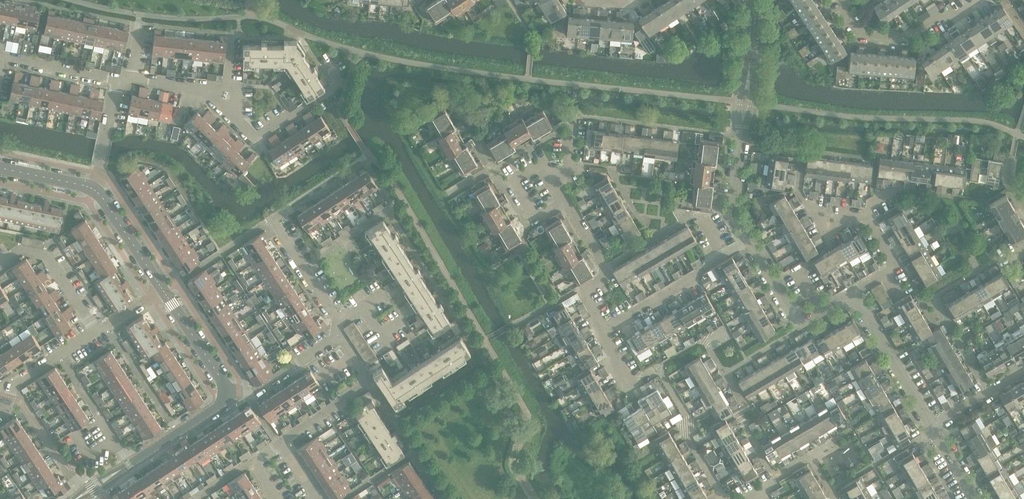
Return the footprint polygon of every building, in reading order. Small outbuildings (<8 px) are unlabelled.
[(440,20),(454,11),(456,15),(475,2),(474,0),(437,0),(428,6),(425,3),(419,7),(426,19),(431,15),(436,23),(440,20)] [(539,3),(545,12),(560,2),(559,0),(544,0),(539,3)] [(657,8),(667,23),(676,17),(665,0),(660,0),(663,4),(657,8)] [(676,17),(685,11),(678,0),(665,0),(676,17)] [(685,11),(694,5),(691,0),(678,0),(685,11)] [(793,7),(799,16),(822,1),(821,0),(814,0),(803,0),(793,7)] [(873,6),(873,7),(867,10),(874,21),(880,17),(883,21),(892,15),(882,0),(877,0),(879,2),(873,6)] [(882,0),(892,15),(901,9),(895,0),(882,0)] [(901,9),(910,3),(908,0),(895,0),(901,9)] [(0,5),(0,21),(7,22),(11,2),(5,1),(5,3),(1,2),(0,5)] [(822,1),(799,16),(805,25),(822,13),(819,8),(824,5),(822,1)] [(11,2),(7,22),(17,24),(21,6),(17,5),(17,3),(11,2)] [(560,2),(545,12),(551,21),(566,11),(560,2)] [(936,4),(931,8),(934,13),(939,10),(936,4)] [(21,6),(17,24),(27,26),(31,6),(25,5),(25,7),(21,6)] [(31,6),(27,26),(37,29),(41,10),(37,9),(37,8),(31,6)] [(648,6),(645,8),(658,29),(667,23),(657,8),(652,11),(648,6)] [(1003,7),(994,13),(1004,28),(1013,22),(1003,7)] [(573,17),(568,17),(567,35),(578,36),(580,18),(580,15),(580,8),(576,8),(576,15),(573,14),(573,17)] [(580,15),(580,18),(578,36),(589,37),(590,19),(586,18),(586,15),(584,15),(584,9),(580,8),(580,15)] [(658,29),(645,8),(641,10),(645,16),(639,20),(649,35),(658,29)] [(44,35),(55,37),(59,16),(54,16),(55,11),(49,10),(44,35)] [(595,19),(590,19),(589,37),(600,38),(601,20),(602,10),(598,10),(597,16),(595,16),(595,19)] [(602,10),(601,20),(600,38),(610,38),(612,20),(607,20),(608,17),(605,17),(606,10),(602,10)] [(616,21),(612,20),(610,38),(621,39),(623,12),(619,11),(619,18),(616,18),(616,21)] [(627,12),(623,12),(621,39),(632,40),(634,22),(629,22),(629,19),(627,19),(627,12)] [(822,13),(805,25),(811,34),(834,19),(831,15),(826,18),(822,13)] [(994,13),(985,19),(995,34),(1004,28),(994,13)] [(59,16),(55,37),(65,39),(69,19),(59,16)] [(79,21),(75,41),(85,43),(90,19),(84,17),(83,22),(79,21)] [(69,19),(65,39),(75,41),(79,21),(69,19)] [(90,19),(85,43),(95,45),(99,25),(94,24),(95,20),(90,19)] [(834,19),(811,34),(817,43),(834,31),(831,26),(836,23),(834,19)] [(972,27),(967,31),(976,46),(986,40),(976,25),(972,19),(969,21),(972,27)] [(985,19),(976,25),(986,40),(988,44),(990,44),(997,40),(997,38),(995,34),(985,19)] [(726,23),(721,26),(724,31),(729,28),(726,23)] [(99,25),(95,45),(105,47),(109,27),(99,25)] [(119,29),(115,49),(125,51),(130,27),(124,26),(123,30),(119,29)] [(109,27),(105,47),(115,49),(119,29),(109,27)] [(957,29),(954,31),(967,52),(976,46),(967,31),(961,35),(957,29)] [(153,55),(163,56),(165,36),(161,35),(161,31),(155,30),(153,55)] [(834,31),(817,43),(822,52),(846,37),(843,33),(837,36),(834,31)] [(954,39),(948,43),(958,58),(961,62),(963,62),(969,58),(970,56),(967,52),(954,31),(950,34),(954,39)] [(165,36),(163,56),(173,57),(176,37),(165,36)] [(176,37),(173,57),(183,58),(186,38),(176,37)] [(216,41),(214,61),(224,63),(227,38),(221,37),(220,41),(216,41)] [(846,37),(822,52),(829,61),(846,50),(843,44),(848,41),(846,37)] [(186,38),(183,58),(194,59),(196,39),(186,38)] [(196,39),(194,59),(204,60),(206,40),(196,39)] [(24,40),(21,53),(27,54),(30,41),(24,40)] [(206,40),(204,60),(214,61),(216,41),(206,40)] [(243,45),(243,64),(264,64),(264,68),(285,68),(285,64),(287,64),(309,99),(325,88),(315,74),(319,71),(316,66),(312,69),(303,55),(307,52),(299,41),(284,41),(284,45),(275,45),(275,41),(261,41),(261,45),(243,45)] [(936,43),(939,49),(949,64),(958,58),(948,43),(943,46),(939,41),(936,43)] [(850,51),(850,53),(848,72),(859,73),(861,45),(857,45),(856,52),(850,51)] [(861,45),(859,73),(870,74),(872,53),(866,52),(866,46),(861,45)] [(872,53),(870,74),(881,75),(883,47),(878,47),(878,53),(872,53)] [(883,47),(881,75),(892,76),(893,54),(887,54),(888,47),(883,47)] [(893,54),(892,76),(902,76),(904,49),(900,48),(899,55),(893,54)] [(932,50),(929,52),(930,55),(940,70),(949,64),(939,49),(936,51),(934,48),(932,50)] [(904,49),(902,76),(913,77),(915,56),(909,56),(909,49),(904,49)] [(658,54),(657,62),(666,62),(661,54),(658,54)] [(930,55),(921,61),(931,76),(940,70),(930,55)] [(1003,67),(994,73),(996,76),(997,78),(1006,72),(1006,71),(1003,67)] [(991,70),(983,75),(987,82),(995,77),(991,70)] [(10,100),(20,102),(24,84),(18,83),(20,73),(16,72),(14,82),(10,100)] [(24,84),(20,102),(30,104),(36,76),(32,75),(30,85),(24,84)] [(36,76),(30,104),(40,106),(44,88),(38,87),(40,77),(36,76)] [(44,88),(40,106),(50,108),(56,80),(52,79),(49,89),(44,88)] [(56,80),(50,108),(60,110),(64,92),(58,91),(60,81),(56,80)] [(64,92),(60,110),(70,112),(76,84),(71,84),(70,93),(64,92)] [(76,84),(70,112),(80,114),(84,96),(78,95),(80,85),(76,84)] [(129,113),(139,115),(145,88),(140,87),(138,96),(132,95),(129,113)] [(84,96),(80,114),(90,116),(96,89),(91,88),(89,97),(84,96)] [(145,88),(139,115),(149,117),(153,99),(147,98),(149,88),(145,88)] [(96,89),(90,116),(101,119),(104,100),(98,99),(100,89),(96,89)] [(153,99),(149,117),(159,119),(165,92),(160,91),(158,100),(153,99)] [(165,92),(159,119),(170,122),(173,104),(167,102),(169,93),(165,92)] [(469,149),(472,147),(476,145),(472,139),(465,143),(444,108),(429,117),(440,136),(435,138),(447,158),(451,155),(462,174),(469,169),(472,174),(484,167),(480,160),(477,162),(469,149)] [(185,126),(192,133),(212,113),(209,110),(202,117),(198,112),(185,126)] [(525,121),(522,117),(503,129),(505,133),(487,144),(496,160),(531,139),(535,146),(541,142),(537,135),(552,126),(543,110),(525,121)] [(310,111),(307,114),(322,138),(331,132),(321,116),(316,119),(310,111)] [(212,113),(192,133),(200,140),(213,127),(209,123),(216,116),(212,113)] [(308,124),(304,128),(314,143),(322,138),(307,114),(303,116),(308,124)] [(293,122),(290,125),(305,149),(314,143),(304,128),(299,131),(293,122)] [(592,130),(590,148),(601,149),(603,132),(604,132),(605,122),(600,122),(599,131),(592,130)] [(213,127),(200,140),(207,147),(227,127),(224,124),(217,131),(213,127)] [(291,136),(286,139),(297,154),(305,149),(290,125),(286,127),(291,136)] [(227,127),(207,147),(214,155),(227,141),(223,137),(230,130),(227,127)] [(668,137),(668,140),(666,157),(677,159),(679,141),(673,140),(674,131),(669,130),(668,137)] [(603,132),(601,149),(612,151),(614,133),(604,132),(603,132)] [(614,133),(612,151),(623,152),(625,134),(614,133)] [(276,134),(272,136),(288,160),(297,154),(286,139),(282,142),(276,134)] [(625,134),(623,152),(633,153),(636,136),(625,134)] [(713,181),(714,176),(718,144),(722,144),(723,136),(710,134),(709,140),(700,139),(698,160),(693,160),(690,182),(695,183),(692,204),(701,205),(700,211),(714,212),(715,204),(711,204),(713,189),(720,190),(721,182),(713,181)] [(288,160),(272,136),(269,139),(274,147),(269,150),(279,166),(288,160)] [(636,136),(633,153),(644,155),(646,137),(636,136)] [(646,137),(644,155),(655,156),(657,138),(646,137)] [(227,141),(214,155),(221,162),(241,141),(238,138),(231,145),(227,141)] [(657,138),(655,156),(666,157),(668,140),(657,138)] [(241,141),(221,162),(229,169),(242,155),(238,151),(245,144),(241,141)] [(973,158),(972,169),(1000,173),(1003,154),(994,150),(993,161),(973,158)] [(242,155),(229,169),(236,176),(249,163),(256,156),(253,152),(246,159),(242,155)] [(771,154),(769,165),(787,167),(788,156),(771,154)] [(806,175),(817,176),(819,158),(808,157),(806,175)] [(878,175),(889,177),(891,159),(880,157),(878,175)] [(819,158),(817,176),(827,177),(830,160),(819,158)] [(892,187),(894,177),(899,178),(902,160),(891,159),(889,177),(888,179),(888,186),(892,187)] [(830,160),(827,177),(838,179),(840,161),(830,160)] [(910,182),(910,179),(912,162),(902,160),(899,178),(905,179),(904,188),(909,189),(910,182)] [(840,161),(838,179),(849,180),(851,162),(840,161)] [(851,162),(849,180),(860,181),(862,164),(851,162)] [(912,162),(910,179),(921,181),(923,163),(912,162)] [(923,163),(921,181),(932,182),(934,164),(923,163)] [(862,164),(860,181),(871,183),(873,165),(862,164)] [(934,164),(932,182),(942,183),(945,166),(934,164)] [(769,165),(768,175),(785,178),(787,167),(769,165)] [(945,166),(942,183),(953,185),(955,167),(945,166)] [(122,184),(125,188),(146,175),(143,170),(141,171),(138,167),(121,178),(123,181),(122,184)] [(955,167),(953,185),(964,186),(966,168),(955,167)] [(1000,173),(972,169),(970,180),(993,183),(993,188),(998,189),(1000,173)] [(367,171),(358,177),(369,194),(378,188),(367,171)] [(146,175),(125,188),(127,193),(131,193),(132,196),(149,184),(147,180),(148,179),(146,175)] [(785,178),(768,175),(766,187),(784,189),(785,178)] [(505,194),(502,196),(498,198),(490,185),(493,183),(489,176),(477,183),(480,188),(473,192),(484,211),(480,213),(491,233),(495,230),(506,249),(522,239),(502,205),(508,201),(505,194)] [(358,177),(349,182),(361,199),(369,194),(358,177)] [(592,186),(598,195),(613,186),(607,177),(592,186)] [(349,182),(341,188),(352,205),(361,199),(349,182)] [(149,184),(132,196),(138,204),(155,193),(149,184)] [(613,186),(598,195),(603,205),(619,196),(613,186)] [(341,188),(332,193),(344,211),(352,205),(341,188)] [(155,193),(138,204),(143,213),(161,201),(155,193)] [(332,193),(324,199),(335,216),(344,211),(332,193)] [(769,204),(775,214),(790,205),(785,195),(769,204)] [(990,205),(995,214),(1012,204),(1014,203),(1012,199),(1010,201),(1006,195),(990,205)] [(60,229),(64,209),(52,207),(51,210),(41,208),(42,205),(18,200),(18,203),(8,201),(8,198),(0,196),(0,217),(60,229)] [(619,196),(603,205),(609,214),(624,205),(619,196)] [(577,202),(580,206),(587,202),(585,197),(577,202)] [(324,199),(315,204),(326,222),(335,216),(324,199)] [(161,201),(143,213),(149,221),(166,210),(161,201)] [(587,202),(580,206),(582,210),(590,206),(587,202)] [(315,204),(307,210),(318,227),(326,222),(315,204)] [(899,204),(885,213),(888,218),(879,223),(882,228),(890,223),(893,228),(908,219),(899,204)] [(1012,204),(995,214),(1000,223),(1017,213),(1012,204)] [(624,205),(609,214),(614,223),(630,214),(624,205)] [(790,205),(775,214),(781,223),(796,214),(790,205)] [(166,210),(149,221),(155,230),(172,219),(166,210)] [(318,227),(307,210),(298,216),(309,233),(318,227)] [(78,220),(83,217),(80,211),(74,215),(78,220)] [(552,223),(545,228),(556,246),(551,249),(563,268),(567,266),(578,284),(594,275),(585,259),(592,255),(588,249),(581,253),(562,220),(565,218),(561,211),(549,218),(552,223)] [(1017,213),(1000,223),(1005,231),(1022,222),(1022,221),(1017,213)] [(630,214),(614,223),(620,233),(635,223),(630,214)] [(796,214),(781,223),(786,232),(801,223),(796,214)] [(588,221),(591,225),(598,220),(596,216),(588,221)] [(172,219),(155,230),(160,238),(178,227),(172,219)] [(908,219),(893,228),(896,233),(888,238),(890,242),(896,239),(898,238),(914,228),(908,219)] [(72,229),(78,239),(92,230),(86,220),(72,229)] [(387,267),(398,285),(402,282),(407,290),(403,292),(421,319),(424,316),(435,333),(449,324),(456,335),(440,346),(442,349),(409,371),(407,367),(390,378),(382,367),(373,373),(383,388),(381,389),(384,394),(386,392),(396,407),(405,401),(402,398),(410,392),(413,396),(424,389),(422,385),(451,366),(453,370),(464,362),(462,359),(471,353),(458,334),(462,331),(455,320),(451,323),(441,308),(445,306),(437,294),(434,297),(419,274),(423,272),(415,260),(411,263),(396,240),(400,237),(393,226),(389,228),(383,220),(364,232),(376,250),(379,248),(390,264),(387,267)] [(598,220),(591,225),(593,229),(601,224),(598,220)] [(1005,231),(1011,241),(1013,239),(1016,237),(1019,236),(1022,234),(1023,233),(1023,226),(1023,225),(1023,220),(1022,221),(1022,222),(1005,231)] [(635,223),(620,233),(626,242),(641,233),(635,223)] [(801,223),(786,232),(792,242),(807,232),(801,223)] [(688,226),(678,232),(687,247),(697,242),(688,226)] [(178,227),(160,238),(166,247),(183,236),(178,227)] [(914,228),(898,238),(904,247),(919,238),(914,228)] [(92,230),(78,239),(84,248),(98,239),(92,230)] [(265,231),(246,243),(242,246),(247,255),(251,252),(252,252),(265,244),(268,243),(265,238),(268,236),(265,231)] [(678,232),(669,237),(678,253),(687,247),(678,232)] [(807,232),(792,242),(797,251),(812,242),(807,232)] [(599,239),(602,243),(609,239),(607,234),(599,239)] [(859,234),(849,240),(859,255),(868,250),(859,234)] [(183,236),(166,247),(171,255),(189,244),(183,236)] [(669,237),(659,243),(668,258),(678,253),(669,237)] [(919,238),(904,247),(909,256),(925,247),(919,238)] [(62,239),(58,241),(63,249),(67,246),(62,239)] [(98,239),(84,248),(91,258),(105,249),(98,239)] [(609,239),(602,243),(604,247),(612,243),(609,239)] [(849,240),(840,245),(849,261),(859,255),(849,240)] [(212,242),(206,245),(210,250),(215,247),(212,242)] [(812,242),(797,251),(803,260),(818,251),(812,242)] [(484,243),(479,246),(483,253),(488,250),(484,243)] [(659,243),(650,248),(659,264),(668,258),(659,243)] [(189,244),(171,255),(173,258),(172,261),(175,265),(196,252),(193,247),(191,248),(189,244)] [(252,252),(251,252),(247,255),(253,264),(270,253),(265,244),(252,252)] [(774,244),(769,247),(772,253),(777,250),(774,244)] [(840,245),(831,251),(840,266),(849,261),(840,245)] [(499,255),(502,260),(516,252),(513,247),(499,255)] [(925,247),(909,256),(915,265),(930,256),(925,247)] [(650,248),(641,254),(650,269),(659,264),(650,248)] [(105,249),(91,258),(97,268),(111,259),(105,249)] [(831,251),(822,256),(831,272),(840,266),(831,251)] [(196,252),(175,265),(178,270),(181,270),(183,273),(200,262),(197,257),(199,256),(196,252)] [(270,253),(253,264),(259,272),(276,261),(270,253)] [(641,254),(631,259),(641,275),(650,269),(641,254)] [(831,272),(822,256),(812,262),(821,278),(831,272)] [(930,256),(915,265),(921,275),(936,266),(930,256)] [(717,279),(722,276),(738,266),(738,267),(746,262),(743,258),(735,262),(732,257),(711,269),(717,279)] [(13,268),(19,278),(33,268),(27,258),(13,268)] [(97,268),(103,277),(114,270),(114,271),(118,269),(111,259),(97,268)] [(631,259),(622,265),(631,280),(641,275),(631,259)] [(276,261),(259,272),(264,281),(281,270),(276,261)] [(631,280),(622,265),(612,271),(622,286),(631,280)] [(722,276),(728,285),(743,276),(738,267),(738,266),(722,276)] [(936,266),(921,275),(926,284),(942,275),(936,266)] [(33,268),(19,278),(25,287),(46,274),(43,270),(37,274),(33,268)] [(989,280),(983,283),(992,298),(1002,293),(993,278),(991,275),(988,269),(984,272),(989,280)] [(103,277),(97,281),(116,310),(133,299),(126,289),(124,290),(118,282),(121,280),(114,271),(114,270),(103,277)] [(189,287),(192,291),(213,278),(210,273),(209,275),(206,270),(188,281),(190,284),(189,287)] [(281,270),(264,281),(270,289),(287,278),(281,270)] [(1002,272),(993,278),(1002,293),(1011,287),(1002,272)] [(46,274),(25,287),(32,297),(46,287),(42,282),(48,278),(46,274)] [(1016,274),(1009,278),(1015,287),(1019,284),(1015,277),(1018,276),(1016,274)] [(709,276),(701,280),(702,281),(705,286),(712,282),(709,276)] [(743,276),(728,285),(733,294),(749,285),(743,276)] [(213,278),(192,291),(195,296),(198,296),(200,299),(217,287),(214,283),(216,282),(213,278)] [(287,278),(270,289),(276,298),(293,287),(287,278)] [(973,287),(974,289),(983,304),(992,298),(983,283),(978,286),(973,278),(969,281),(973,287)] [(387,292),(393,288),(389,283),(384,286),(387,292)] [(871,289),(874,294),(885,288),(882,283),(871,289)] [(0,285),(0,305),(9,299),(0,285)] [(749,285),(733,294),(739,303),(754,294),(749,285)] [(46,287),(32,297),(38,306),(58,293),(55,289),(49,293),(46,287)] [(217,287),(200,299),(205,307),(223,296),(217,287)] [(293,287),(276,298),(281,307),(298,295),(293,287)] [(885,288),(874,294),(877,299),(888,293),(885,288)] [(974,289),(965,294),(974,309),(983,304),(974,289)] [(58,293),(38,306),(44,316),(58,306),(55,301),(61,297),(58,293)] [(706,293),(696,299),(705,315),(715,309),(706,293)] [(888,293),(877,299),(880,305),(891,299),(888,293)] [(754,294),(739,303),(744,313),(760,304),(754,294)] [(895,303),(900,313),(916,304),(910,294),(895,303)] [(965,294),(955,300),(965,315),(974,309),(965,294)] [(298,295),(281,307),(287,315),(304,304),(298,295)] [(223,296),(205,307),(211,316),(228,304),(223,296)] [(696,299),(687,305),(696,320),(705,315),(696,299)] [(891,299),(880,305),(883,310),(894,304),(891,299)] [(1012,299),(1007,302),(1011,308),(1016,306),(1012,299)] [(676,308),(677,310),(686,325),(696,320),(687,305),(681,308),(677,300),(673,302),(676,308)] [(965,315),(955,300),(946,305),(955,321),(965,315)] [(1006,301),(1001,305),(1004,310),(1009,307),(1006,301)] [(547,311),(550,315),(565,306),(562,302),(547,311)] [(228,304),(211,316),(217,324),(234,313),(228,304)] [(304,304),(287,315),(292,324),(310,312),(304,304)] [(760,304),(744,313),(750,322),(765,313),(760,304)] [(916,304),(900,313),(906,322),(921,313),(916,304)] [(1011,308),(1010,309),(1012,313),(1021,308),(1019,304),(1016,306),(1011,308)] [(58,306),(44,316),(51,325),(70,312),(68,308),(62,312),(58,306)] [(565,306),(550,315),(555,325),(571,316),(565,306)] [(1010,309),(1003,313),(1005,315),(1008,320),(1014,317),(1012,313),(1010,309)] [(677,310),(668,316),(677,331),(686,325),(677,310)] [(999,310),(992,314),(994,318),(1002,314),(999,310)] [(70,312),(51,325),(57,335),(71,326),(67,320),(73,316),(70,312)] [(310,312),(292,324),(298,333),(303,330),(302,329),(315,321),(315,320),(310,312)] [(234,313),(217,324),(222,333),(240,322),(234,313)] [(765,313),(750,322),(755,331),(771,322),(765,313)] [(921,313),(906,322),(911,331),(927,322),(921,313)] [(150,326),(143,315),(126,326),(146,356),(152,352),(152,351),(163,344),(162,344),(156,334),(154,336),(148,327),(150,326)] [(571,316),(555,325),(561,334),(576,325),(571,316)] [(668,316),(659,321),(668,336),(677,331),(668,316)] [(302,329),(303,330),(308,338),(327,326),(324,321),(320,323),(317,319),(315,320),(315,321),(302,329)] [(853,319),(843,325),(852,340),(862,335),(853,319)] [(659,321),(649,327),(658,342),(668,336),(659,321)] [(240,322),(222,333),(228,341),(245,330),(240,322)] [(344,328),(347,334),(357,327),(354,322),(344,328)] [(771,322),(755,331),(761,341),(776,332),(771,322)] [(927,322),(911,331),(917,341),(925,336),(932,331),(927,322)] [(576,325),(561,334),(566,344),(582,335),(576,325)] [(843,325),(834,330),(843,346),(852,340),(843,325)] [(925,336),(931,345),(946,336),(940,326),(932,331),(925,336)] [(357,327),(347,334),(351,339),(361,332),(357,327)] [(649,327),(640,332),(649,347),(658,342),(649,327)] [(1014,338),(1023,354),(1023,334),(1022,331),(1020,328),(1012,333),(1014,338)] [(530,329),(525,332),(528,337),(534,334),(530,329)] [(245,330),(228,341),(233,350),(251,339),(245,330)] [(834,330),(825,336),(834,351),(843,346),(834,330)] [(361,332),(351,339),(354,344),(364,338),(361,332)] [(649,347),(640,332),(630,338),(640,353),(649,347)] [(32,334),(22,340),(31,354),(41,348),(32,334)] [(294,335),(287,340),(290,345),(291,345),(297,340),(294,335)] [(582,335),(566,344),(572,353),(587,344),(582,335)] [(825,336),(816,341),(815,341),(822,353),(824,357),(834,351),(825,336)] [(946,336),(931,345),(936,354),(952,345),(946,336)] [(813,337),(804,343),(813,358),(822,353),(815,341),(816,341),(813,337)] [(128,338),(123,341),(122,342),(130,354),(136,350),(128,338)] [(364,338),(354,344),(357,349),(367,343),(364,338)] [(636,355),(640,353),(630,338),(627,340),(636,355)] [(1006,340),(1004,341),(1016,362),(1020,360),(1018,357),(1023,354),(1014,338),(1007,342),(1006,340)] [(251,339),(233,350),(239,358),(256,347),(251,339)] [(408,339),(396,346),(399,350),(410,343),(408,339)] [(994,344),(996,348),(1006,365),(1012,361),(1013,364),(1016,362),(1004,341),(1003,339),(994,344)] [(22,340),(13,347),(22,360),(31,354),(22,340)] [(3,353),(12,367),(22,360),(13,347),(9,342),(0,348),(3,353)] [(152,351),(152,352),(158,361),(172,352),(165,342),(162,344),(163,344),(152,351)] [(367,343),(357,349),(361,355),(371,348),(367,343)] [(804,343),(794,348),(803,364),(813,358),(804,343)] [(587,344),(572,353),(577,362),(593,353),(587,344)] [(952,345),(936,354),(942,364),(957,355),(952,345)] [(869,346),(859,351),(863,358),(872,352),(869,346)] [(256,347),(239,358),(245,367),(262,356),(256,347)] [(543,347),(537,350),(540,356),(546,353),(543,347)] [(371,348),(361,355),(364,360),(374,353),(371,348)] [(794,348),(785,354),(794,369),(803,364),(794,348)] [(988,350),(987,351),(999,372),(1002,370),(1001,368),(1006,365),(996,348),(989,352),(988,350)] [(392,349),(388,351),(399,369),(403,366),(392,349)] [(593,353),(577,362),(583,371),(583,372),(590,367),(590,368),(598,363),(595,357),(603,353),(601,349),(595,352),(593,353)] [(999,372),(987,351),(986,349),(979,354),(977,355),(977,356),(988,375),(994,371),(996,374),(999,372)] [(94,362),(99,371),(117,359),(111,350),(94,362)] [(856,351),(849,356),(852,361),(859,357),(856,351)] [(172,352),(158,361),(164,370),(178,361),(172,352)] [(0,355),(0,369),(3,373),(12,367),(3,353),(0,355)] [(374,353),(364,360),(368,365),(378,358),(374,353)] [(785,354),(776,359),(785,375),(794,369),(785,354)] [(957,355),(942,364),(947,373),(963,364),(957,355)] [(262,356),(245,367),(246,369),(246,373),(248,377),(269,363),(266,359),(265,360),(262,356)] [(921,356),(916,360),(919,365),(924,361),(921,356)] [(685,366),(690,376),(706,367),(700,357),(685,366)] [(117,359),(99,371),(105,379),(122,368),(117,359)] [(776,359),(766,365),(775,380),(785,375),(776,359)] [(850,368),(856,378),(871,369),(866,359),(850,368)] [(178,361),(164,370),(171,380),(185,371),(178,361)] [(924,361),(919,365),(922,370),(927,367),(924,361)] [(269,363),(248,377),(251,381),(254,382),(256,384),(273,373),(270,368),(272,367),(269,363)] [(963,364),(947,373),(953,382),(968,373),(963,364)] [(766,365),(757,370),(766,386),(775,380),(766,365)] [(829,366),(824,369),(827,375),(832,372),(829,366)] [(837,366),(832,369),(835,374),(840,371),(837,366)] [(38,379),(44,388),(61,376),(55,367),(38,379)] [(574,376),(580,386),(595,377),(590,368),(590,367),(583,372),(583,371),(574,376)] [(706,367),(690,376),(696,385),(711,376),(706,367)] [(122,368),(105,379),(111,388),(128,376),(122,368)] [(871,369),(856,378),(862,387),(877,378),(871,369)] [(757,370),(748,376),(757,391),(766,386),(757,370)] [(185,371),(171,380),(177,390),(191,380),(185,371)] [(311,371),(302,377),(313,394),(322,388),(311,371)] [(968,373),(953,382),(958,392),(974,383),(968,373)] [(563,375),(553,380),(556,386),(559,385),(566,381),(563,375)] [(822,375),(813,381),(816,385),(818,384),(822,381),(824,381),(822,378),(824,377),(822,375)] [(61,376),(44,388),(50,396),(67,385),(61,376)] [(128,376),(111,388),(116,396),(133,385),(128,376)] [(711,376),(696,385),(701,394),(717,385),(711,376)] [(757,391),(748,376),(738,381),(747,397),(757,391)] [(302,377),(293,382),(305,400),(313,394),(302,377)] [(595,377),(580,386),(586,395),(601,386),(595,377)] [(877,378),(862,387),(856,390),(862,400),(890,383),(888,379),(880,384),(877,378)] [(191,380),(177,390),(183,399),(197,390),(191,380)] [(293,382),(285,388),(296,405),(305,400),(293,382)] [(833,382),(828,385),(831,391),(836,388),(833,382)] [(890,383),(862,400),(867,409),(872,406),(888,397),(885,392),(893,387),(890,383)] [(1007,387),(1019,408),(1021,407),(1020,405),(1023,403),(1023,395),(1018,384),(1012,388),(1011,385),(1007,387)] [(67,385),(50,396),(55,405),(72,393),(67,385)] [(133,385),(116,396),(122,405),(139,393),(133,385)] [(601,386),(586,395),(591,405),(618,389),(615,385),(604,391),(601,386)] [(717,385),(701,394),(707,403),(722,394),(717,385)] [(1019,408),(1007,387),(1004,389),(1006,391),(1000,395),(1009,412),(1017,407),(1018,409),(1019,408)] [(285,388),(276,393),(288,411),(296,405),(285,388)] [(618,389),(591,405),(597,414),(612,405),(609,400),(620,393),(618,389)] [(638,400),(642,407),(653,425),(662,419),(647,395),(650,393),(647,389),(643,392),(645,396),(638,400)] [(657,389),(650,393),(647,395),(662,419),(672,414),(657,389)] [(197,390),(183,399),(190,409),(204,400),(197,390)] [(403,443),(395,431),(392,434),(373,405),(376,402),(369,391),(358,398),(364,407),(355,412),(377,446),(374,448),(386,466),(405,454),(399,445),(403,443)] [(72,393),(55,405),(61,413),(78,402),(72,393)] [(139,393),(122,405),(128,413),(145,402),(139,393)] [(276,393),(268,399),(279,416),(288,411),(276,393)] [(722,394),(707,403),(712,413),(728,404),(722,394)] [(888,397),(872,406),(878,415),(893,406),(888,397)] [(279,416),(268,399),(259,405),(270,422),(279,416)] [(998,399),(991,403),(995,409),(1002,405),(998,399)] [(947,401),(942,404),(945,410),(951,407),(947,401)] [(78,402),(61,413),(66,422),(84,410),(78,402)] [(145,402),(128,413),(133,422),(150,410),(145,402)] [(837,403),(827,409),(837,424),(846,418),(839,405),(837,403)] [(728,404),(712,413),(718,422),(725,418),(733,413),(728,404)] [(250,406),(241,412),(252,429),(261,423),(250,406)] [(893,406),(878,415),(883,425),(899,416),(893,406)] [(628,410),(631,414),(623,418),(638,443),(647,437),(633,412),(635,411),(633,407),(628,410)] [(642,407),(635,411),(633,412),(647,437),(657,432),(653,425),(642,407)] [(827,409),(818,414),(827,429),(837,424),(827,409)] [(84,410),(66,422),(72,431),(90,419),(84,410)] [(150,410),(133,422),(139,430),(156,419),(150,410)] [(241,412),(232,417),(244,435),(252,429),(241,412)] [(680,412),(670,418),(673,423),(683,417),(680,412)] [(818,414),(809,420),(818,435),(827,429),(818,414)] [(899,416),(883,425),(889,434),(904,425),(899,416)] [(5,437),(23,426),(17,417),(0,428),(0,429),(5,437)] [(232,417),(224,423),(235,440),(244,435),(232,417)] [(709,427),(715,436),(730,427),(725,418),(718,422),(709,427)] [(156,419),(139,430),(145,439),(162,428),(156,419)] [(960,428),(966,438),(981,429),(975,419),(960,428)] [(809,420),(800,425),(809,440),(818,435),(809,420)] [(904,425),(889,434),(897,448),(910,441),(908,436),(910,435),(907,429),(915,424),(912,420),(904,425)] [(730,427),(715,436),(721,446),(736,437),(733,431),(741,427),(739,422),(733,426),(730,427)] [(224,423),(215,429),(227,446),(235,440),(224,423)] [(800,425),(790,430),(799,446),(809,440),(800,425)] [(1014,425),(1008,428),(1012,434),(1017,431),(1014,425)] [(23,426),(5,437),(11,446),(28,435),(23,426)] [(215,429),(207,434),(218,452),(227,446),(215,429)] [(964,439),(958,443),(960,447),(968,442),(971,447),(986,438),(981,429),(966,438),(964,439)] [(790,430),(781,436),(790,451),(799,446),(790,430)] [(653,440),(659,449),(674,440),(668,431),(653,440)] [(207,434),(198,440),(210,457),(218,452),(207,434)] [(28,435),(11,446),(17,454),(34,443),(28,435)] [(974,452),(966,457),(969,461),(975,458),(977,457),(992,447),(997,444),(992,435),(986,438),(971,447),(974,452)] [(781,436),(772,441),(781,457),(790,451),(781,436)] [(301,455),(303,459),(324,445),(322,441),(320,442),(317,437),(300,449),(301,451),(301,455)] [(736,437),(721,446),(726,455),(741,446),(736,437)] [(183,446),(180,448),(190,464),(198,459),(198,458),(190,445),(186,439),(181,442),(183,446)] [(198,440),(190,445),(198,458),(198,459),(201,463),(210,457),(198,440)] [(674,440),(659,449),(664,459),(680,450),(674,440)] [(782,459),(781,457),(772,441),(762,447),(771,463),(777,459),(781,467),(786,465),(782,459)] [(880,441),(868,448),(872,454),(878,450),(884,447),(880,441)] [(34,443),(17,454),(22,463),(39,452),(34,443)] [(324,445),(303,459),(306,463),(310,464),(311,466),(328,455),(326,450),(327,449),(324,445)] [(741,446),(726,455),(732,464),(747,455),(741,446)] [(975,458),(969,461),(971,465),(979,461),(982,466),(997,457),(992,447),(977,457),(975,458)] [(168,451),(172,457),(181,470),(181,469),(190,464),(180,448),(175,451),(173,448),(168,451)] [(680,450),(664,459),(670,468),(685,459),(680,450)] [(39,452),(22,463),(28,471),(45,460),(39,452)] [(897,461),(902,471),(918,462),(912,452),(897,461)] [(328,455),(311,466),(313,468),(312,472),(315,476),(336,462),(333,458),(331,459),(328,455)] [(747,455),(732,464),(737,473),(753,464),(747,455)] [(172,457),(164,463),(175,480),(184,474),(181,469),(181,470),(172,457)] [(997,457),(982,466),(988,475),(1003,466),(997,457)] [(720,458),(710,464),(713,469),(716,468),(723,463),(720,458)] [(685,459),(670,468),(675,477),(690,468),(685,459)] [(45,460),(28,471),(33,480),(51,469),(45,460)] [(357,460),(351,464),(357,472),(362,469),(357,460)] [(393,477),(396,482),(417,468),(414,464),(411,463),(409,460),(392,472),(395,476),(393,477)] [(755,463),(753,464),(737,473),(743,483),(758,474),(755,469),(763,464),(761,460),(755,463)] [(336,462),(315,476),(317,480),(321,481),(322,483),(339,472),(337,468),(338,466),(336,462)] [(918,462),(902,471),(908,480),(923,471),(925,470),(931,466),(929,462),(921,467),(918,462)] [(164,463),(155,468),(167,485),(175,480),(164,463)] [(723,463),(716,468),(718,472),(726,468),(723,463)] [(795,478),(801,488),(816,479),(810,469),(810,470),(807,464),(792,473),(795,478)] [(1003,466),(988,475),(993,484),(1008,475),(1003,466)] [(155,468),(147,474),(160,494),(169,489),(167,485),(155,468)] [(417,468),(396,482),(399,486),(401,485),(403,489),(421,478),(419,476),(420,472),(417,468)] [(690,468),(675,477),(681,487),(696,478),(690,468)] [(51,469),(33,480),(39,489),(40,489),(44,486),(43,486),(56,477),(51,469)] [(923,471),(908,480),(913,490),(929,481),(923,471)] [(227,484),(233,493),(251,481),(245,472),(227,484)] [(339,472),(322,483),(324,485),(323,489),(326,493),(347,479),(344,475),(342,476),(339,472)] [(147,474),(138,479),(150,497),(158,491),(147,474)] [(44,486),(40,489),(44,495),(45,496),(47,495),(49,494),(49,495),(56,490),(59,495),(72,487),(65,477),(61,479),(58,475),(56,477),(43,486),(44,486)] [(1008,475),(993,484),(999,494),(1014,485),(1008,475)] [(845,486),(850,495),(866,486),(860,477),(845,486)] [(421,478),(403,489),(409,498),(426,486),(421,478)] [(696,478),(681,487),(686,496),(701,487),(696,478)] [(130,485),(139,498),(146,498),(150,497),(138,479),(130,485)] [(326,493),(329,497),(332,498),(333,498),(336,498),(351,489),(348,485),(350,483),(347,479),(326,493)] [(816,479),(801,488),(806,497),(822,488),(816,479)] [(233,493),(237,498),(242,498),(256,490),(251,481),(233,493)] [(929,481),(913,490),(919,498),(934,490),(929,481)] [(121,490),(127,498),(139,498),(130,485),(121,490)] [(999,494),(1002,498),(1011,498),(1019,494),(1014,485),(999,494)] [(409,498),(410,498),(426,498),(432,495),(426,486),(409,498)] [(850,495),(853,498),(865,498),(871,496),(866,486),(850,495)] [(686,496),(688,498),(703,498),(707,497),(701,487),(686,496)] [(11,496),(13,498),(26,498),(19,488),(10,494),(11,496)] [(806,497),(807,498),(825,498),(827,498),(822,488),(806,497)] [(121,490),(112,496),(114,498),(127,498),(121,490)] [(242,498),(261,498),(262,498),(256,490),(242,498)] [(919,498),(940,498),(934,490),(919,498)]
